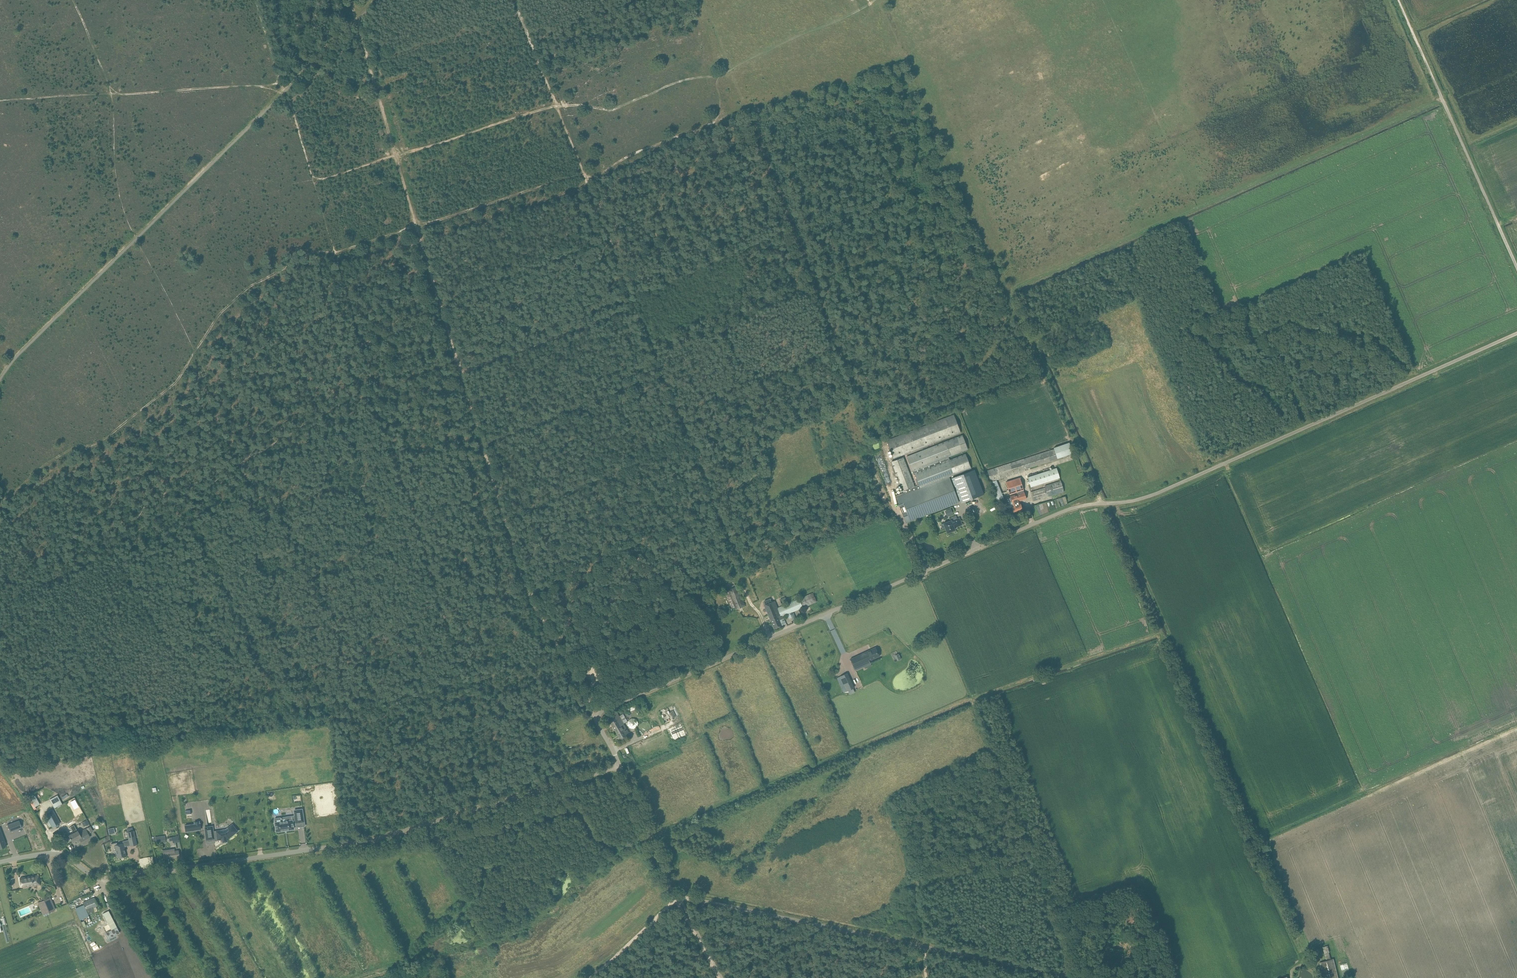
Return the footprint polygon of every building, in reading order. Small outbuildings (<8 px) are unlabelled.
[(954,414),(886,440),(893,458),(961,433),(954,414)] [(903,457),(891,461),(903,493),(896,495),(906,523),(959,503),(949,477),(971,468),(965,453),(950,459),(949,457),(963,452),(968,449),(962,434),(906,456),(912,471),(946,458),(947,460),(914,473),(917,481),(915,482),(917,486),(915,487),(903,457)] [(1054,449),(1051,450),(987,471),(991,482),(989,482),(998,502),(1004,500),(996,480),(1026,470),(1025,468),(1058,458),(1058,459),(1074,453),(1070,442),(1054,448),(1054,449)] [(1028,477),(1031,487),(1059,478),(1056,468),(1028,477)] [(975,469),(952,478),(960,501),(983,492),(975,469)] [(1010,496),(1010,497),(1006,498),(1007,502),(1007,503),(1008,508),(1012,507),(1014,512),(1022,510),(1021,504),(1020,504),(1019,501),(1026,498),(1024,492),(1019,477),(1005,482),(1010,494),(1016,492),(1017,494),(1010,496)] [(1033,501),(1064,492),(1061,481),(1045,486),(1045,488),(1031,492),(1033,501)] [(951,508),(944,510),(946,516),(953,514),(951,508)] [(950,518),(951,520),(948,521),(948,520),(945,522),(945,523),(944,523),(947,533),(955,530),(954,527),(955,527),(962,525),(959,518),(957,519),(956,515),(950,518)] [(732,576),(724,579),(727,587),(735,584),(732,576)] [(728,590),(736,609),(745,606),(737,587),(728,590)] [(765,605),(764,605),(774,629),(782,625),(779,619),(782,617),(781,617),(816,602),(813,593),(778,608),(775,601),(772,602),(770,599),(764,601),(765,605)] [(880,656),(878,652),(876,647),(850,659),(855,670),(864,666),(871,663),(870,663),(870,661),(880,656)] [(894,661),(901,659),(898,653),(892,655),(894,661)] [(844,682),(849,694),(856,690),(851,679),(844,682)] [(628,736),(626,734),(629,732),(617,713),(608,718),(620,740),(628,736)] [(637,724),(634,718),(627,721),(629,727),(637,724)] [(643,737),(660,729),(658,725),(642,733),(643,737)] [(36,795),(31,798),(36,806),(40,804),(36,795)] [(54,808),(61,804),(57,795),(49,799),(54,808)] [(79,807),(75,800),(70,802),(74,809),(79,807)] [(45,813),(52,827),(60,823),(52,809),(45,813)] [(302,809),(294,810),(296,821),(304,820),(304,822),(302,809)] [(294,829),(292,816),(275,819),(277,831),(294,829)] [(19,820),(8,825),(10,832),(22,827),(19,820)] [(195,824),(185,825),(186,831),(201,829),(200,823),(199,823),(199,821),(194,822),(195,824)] [(216,831),(217,840),(222,839),(223,842),(227,841),(227,838),(229,838),(238,831),(232,824),(228,827),(230,830),(227,833),(220,834),(219,831),(216,831)] [(81,837),(80,834),(78,831),(77,831),(74,825),(70,827),(73,831),(73,830),(74,832),(69,835),(70,838),(70,839),(71,839),(72,842),(77,839),(81,837)] [(162,843),(157,844),(159,853),(171,850),(170,845),(176,844),(172,826),(166,827),(169,841),(162,842),(162,843)] [(206,840),(207,839),(206,838),(214,837),(212,826),(204,827),(206,840)] [(83,833),(80,834),(81,837),(77,839),(78,841),(80,840),(81,842),(90,837),(85,829),(82,831),(83,833)] [(127,832),(128,840),(130,845),(130,846),(137,845),(134,830),(133,830),(127,832)] [(117,843),(111,844),(113,851),(116,851),(117,858),(126,856),(124,847),(123,843),(117,845),(117,843)] [(20,878),(21,887),(40,884),(39,875),(20,878)] [(50,898),(38,903),(42,914),(44,913),(44,914),(55,909),(50,898)] [(94,898),(83,902),(88,915),(88,914),(95,912),(93,908),(98,906),(94,898)] [(82,904),(75,907),(80,919),(87,916),(82,904)] [(117,927),(108,911),(103,913),(111,930),(106,933),(109,938),(119,933),(117,927)] [(1331,960),(1330,957),(1331,957),(1328,946),(1323,947),(1327,961),(1320,963),(1324,977),(1338,977),(1333,959),(1331,960)] [(1340,965),(1343,976),(1350,974),(1347,963),(1340,965)] [(1303,968),(1296,971),(1298,977),(1307,977),(1303,968)]
